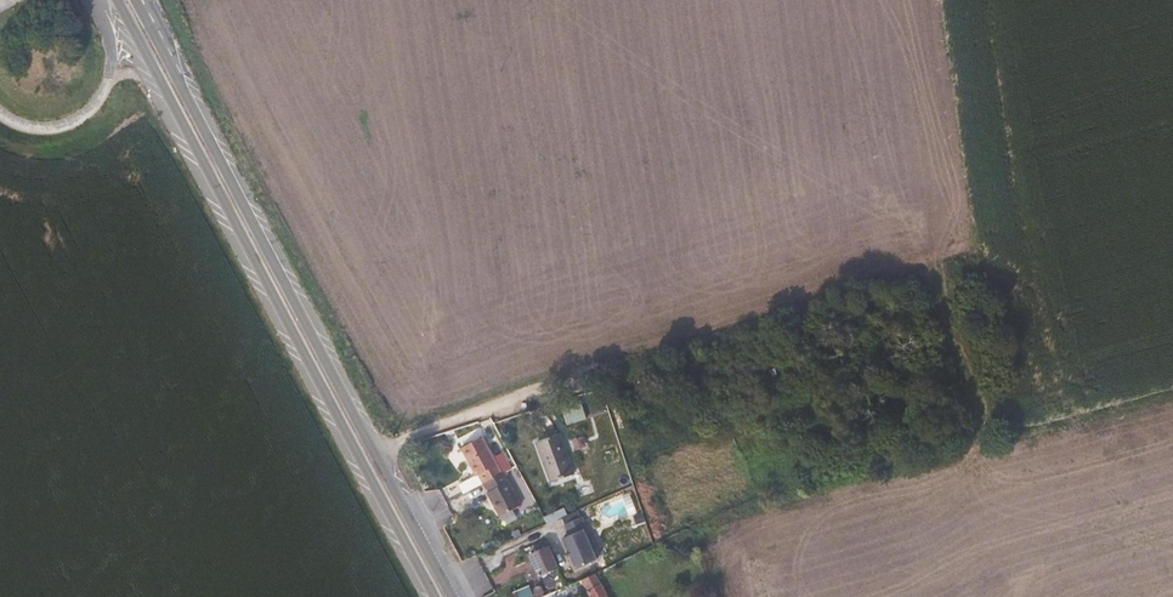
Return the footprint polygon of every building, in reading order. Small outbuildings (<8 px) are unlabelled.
[(553,481),(575,473),(559,433),(538,441),(553,481)] [(483,482),(485,481),(505,475),(503,472),(502,473),(483,435),(462,447),(477,475),(479,474),(483,482)] [(487,492),(501,516),(521,505),(505,475),(485,482),(489,491),(487,492)] [(599,504),(609,528),(637,516),(627,492),(599,504)] [(598,561),(585,531),(589,530),(583,517),(566,525),(571,537),(564,540),(577,571),(598,561)] [(567,564),(559,546),(552,549),(560,568),(567,564)] [(541,578),(559,570),(558,568),(560,568),(552,549),(550,550),(550,548),(532,556),(541,578)] [(596,573),(581,580),(584,586),(600,581),(596,573)] [(600,581),(584,586),(590,596),(608,596),(600,581)]
